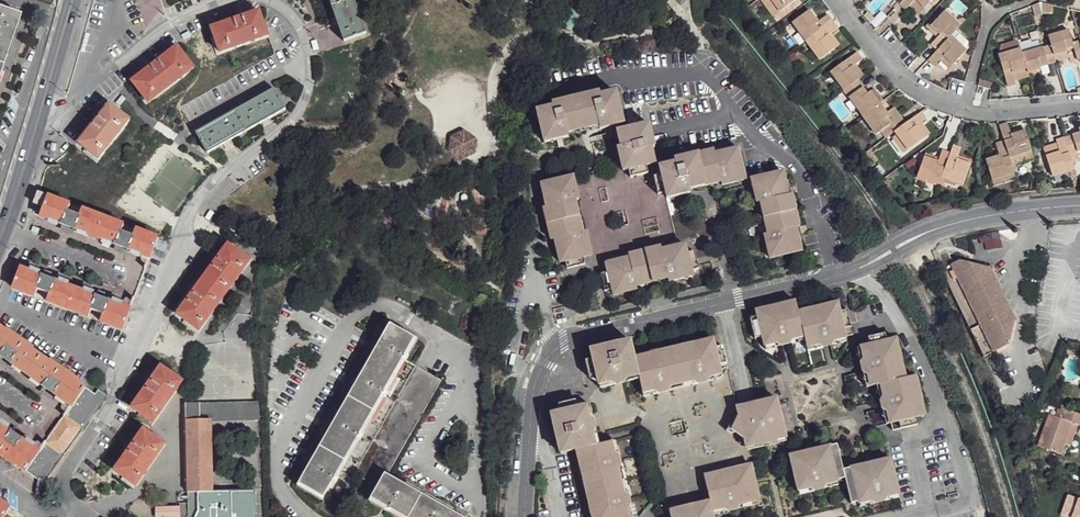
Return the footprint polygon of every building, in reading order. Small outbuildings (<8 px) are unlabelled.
[(144,17),(164,9),(161,0),(138,0),(144,17)] [(354,0),(330,0),(345,42),(366,33),(354,0)] [(780,14),(797,0),(770,0),(780,14)] [(900,5),(906,12),(915,1),(926,11),(935,0),(905,0),(900,5)] [(19,15),(0,8),(0,69),(19,15)] [(833,23),(828,16),(819,22),(810,11),(792,25),(807,44),(833,23)] [(268,36),(259,12),(211,29),(219,53),(268,36)] [(961,27),(946,12),(932,27),(941,36),(932,47),(938,52),(929,62),(935,68),(944,57),(954,66),(967,51),(952,37),(961,27)] [(838,29),(833,23),(807,44),(820,61),(837,48),(829,37),(838,29)] [(1049,37),(1052,46),(1055,57),(1068,53),(1068,50),(1075,48),(1078,61),(1079,61),(1079,42),(1074,43),(1069,31),(1049,37)] [(194,68),(177,46),(133,81),(149,102),(194,68)] [(1052,46),(1023,54),(1028,71),(1029,75),(1042,71),(1042,68),(1057,64),(1055,57),(1052,46)] [(1022,49),(1000,56),(1009,88),(1017,86),(1014,75),(1028,71),(1023,54),(1022,49)] [(863,60),(858,53),(831,76),(862,117),(880,104),(872,93),(869,95),(859,82),(862,78),(854,68),(863,60)] [(286,109),(275,89),(196,134),(208,153),(286,109)] [(619,128),(612,98),(596,102),(595,98),(549,108),(549,112),(537,115),(544,146),(564,141),(564,138),(595,131),(596,134),(619,128)] [(99,159),(130,120),(111,104),(79,143),(99,159)] [(890,116),(880,104),(862,117),(877,136),(885,131),(892,125),(887,119),(890,116)] [(905,126),(895,134),(908,152),(927,139),(918,127),(928,120),(922,113),(905,126)] [(901,119),(896,123),(892,125),(885,131),(890,137),(895,134),(905,126),(901,119)] [(1000,126),(1004,139),(1005,142),(1011,159),(1033,153),(1030,145),(1026,132),(1012,136),(1009,126),(1000,126)] [(650,153),(644,130),(613,137),(614,141),(616,151),(612,153),(618,176),(624,175),(626,183),(643,179),(642,170),(650,168),(647,153),(650,153)] [(461,134),(448,140),(447,154),(459,163),(472,157),(472,142),(461,134)] [(1071,156),(1076,154),(1079,153),(1079,134),(1055,141),(1060,153),(1047,157),(1054,179),(1076,172),(1071,156)] [(616,151),(614,141),(591,147),(594,156),(612,153),(616,151)] [(1005,142),(996,146),(999,156),(987,160),(993,182),(1016,175),(1011,159),(1005,142)] [(963,149),(955,146),(952,154),(943,179),(964,186),(972,166),(959,161),(963,149)] [(741,183),(735,151),(719,155),(719,151),(670,161),(671,165),(655,169),(656,178),(649,181),(653,198),(661,196),(662,202),(682,197),(681,195),(721,186),(721,188),(741,183)] [(952,154),(943,151),(939,164),(925,159),(917,179),(940,187),(943,179),(952,154)] [(796,231),(795,224),(790,200),(785,200),(780,177),(747,184),(753,207),(756,206),(759,220),(762,236),(760,238),(765,264),(797,255),(793,232),(796,231)] [(586,258),(581,234),(578,235),(571,203),(574,202),(569,179),(537,187),(542,209),(538,211),(545,242),(547,242),(553,266),(559,264),(561,272),(578,268),(577,260),(586,258)] [(44,208),(49,196),(40,193),(38,193),(35,204),(36,205),(44,208)] [(151,259),(158,238),(136,229),(134,236),(122,232),(125,225),(82,209),(80,216),(68,212),(70,204),(49,196),(44,208),(41,217),(50,221),(50,223),(57,226),(58,223),(64,226),(63,229),(72,233),(73,230),(79,231),(79,234),(86,236),(87,234),(105,241),(104,244),(111,246),(112,244),(118,246),(117,250),(126,253),(128,250),(133,252),(132,255),(139,257),(141,255),(151,259)] [(200,331),(251,261),(229,246),(179,315),(200,331)] [(656,251),(635,255),(624,259),(624,261),(600,268),(602,275),(594,277),(598,296),(606,294),(608,300),(628,295),(632,292),(632,289),(662,282),(664,286),(687,280),(686,275),(694,273),(690,256),(682,257),(680,249),(673,250),(656,254),(656,251)] [(934,252),(930,254),(962,318),(965,327),(982,361),(1006,351),(1012,327),(1009,325),(1004,319),(1000,315),(995,311),(993,307),(989,298),(988,292),(987,286),(987,273),(986,271),(957,264),(952,267),(945,255),(937,257),(934,252)] [(122,330),(130,310),(120,306),(121,304),(114,300),(112,303),(107,301),(108,297),(99,293),(97,297),(91,295),(93,292),(85,289),(84,292),(67,286),(68,283),(60,279),(59,282),(53,280),(55,276),(46,272),(44,276),(39,274),(39,271),(32,268),(31,271),(22,268),(14,289),(35,297),(38,289),(49,294),(47,301),(89,317),(91,310),(103,315),(100,322),(122,330)] [(800,310),(797,300),(757,309),(759,315),(751,317),(756,336),(758,344),(764,342),(765,347),(806,338),(800,310)] [(855,335),(849,309),(843,310),(841,301),(800,310),(806,338),(808,350),(850,339),(849,336),(855,335)] [(331,488),(416,339),(392,325),(301,483),(325,497),(331,488)] [(85,389),(76,382),(77,380),(51,361),(50,363),(33,351),(34,349),(8,331),(6,332),(0,328),(0,356),(2,358),(0,360),(0,361),(9,367),(11,364),(15,367),(14,369),(21,374),(23,372),(33,380),(32,382),(38,387),(39,385),(45,389),(43,392),(51,398),(53,395),(59,399),(58,402),(64,405),(65,404),(71,408),(85,389)] [(860,339),(861,341),(862,346),(858,347),(865,385),(879,383),(888,423),(894,423),(896,429),(921,424),(920,416),(928,414),(919,373),(906,376),(899,342),(898,338),(888,340),(887,334),(860,339)] [(719,346),(717,337),(710,336),(635,354),(632,341),(627,342),(591,351),(593,360),(585,362),(589,380),(600,385),(601,390),(621,384),(640,380),(644,396),(726,376),(724,364),(730,362),(727,345),(719,346)] [(420,342),(416,339),(331,488),(335,490),(347,469),(408,362),(420,342)] [(408,362),(347,469),(378,488),(371,499),(402,516),(459,516),(453,513),(454,510),(445,504),(443,508),(415,492),(417,488),(408,483),(406,487),(388,476),(442,383),(408,362)] [(153,423),(183,382),(162,367),(133,409),(153,423)] [(39,453),(25,472),(34,478),(37,472),(48,474),(101,398),(86,388),(85,389),(71,408),(39,453)] [(788,435),(778,397),(739,406),(747,444),(758,442),(759,445),(777,441),(776,438),(788,435)] [(259,417),(258,400),(186,404),(188,494),(213,491),(210,420),(259,417)] [(600,438),(591,405),(584,407),(576,401),(558,406),(559,412),(552,414),(556,429),(562,453),(577,450),(601,444),(600,438)] [(1059,404),(1056,413),(1047,410),(1034,442),(1056,451),(1061,439),(1069,419),(1076,421),(1079,422),(1079,419),(1079,412),(1059,404)] [(1076,421),(1069,419),(1061,439),(1068,442),(1076,421)] [(39,453),(33,448),(35,447),(28,442),(27,443),(21,440),(23,437),(15,431),(13,433),(8,430),(9,428),(2,423),(1,425),(0,424),(0,456),(15,466),(17,466),(25,472),(39,453)] [(137,486),(165,445),(144,430),(115,472),(137,486)] [(610,459),(613,441),(601,444),(577,450),(594,516),(630,516),(619,462),(610,459)] [(845,468),(839,444),(792,456),(800,494),(848,484),(845,468)] [(903,498),(895,457),(845,468),(848,484),(853,510),(903,498)] [(760,496),(753,465),(706,474),(708,482),(711,499),(714,515),(762,504),(760,496)] [(323,502),(325,497),(301,483),(298,487),(323,502)] [(255,489),(213,491),(188,494),(189,516),(256,516),(255,489)] [(371,499),(369,503),(393,516),(402,516),(371,499)] [(711,499),(668,508),(670,516),(715,516),(714,515),(711,499)] [(9,508),(0,501),(0,516),(3,516),(9,508)] [(156,508),(156,516),(172,516),(179,516),(179,507),(171,507),(156,508)]
